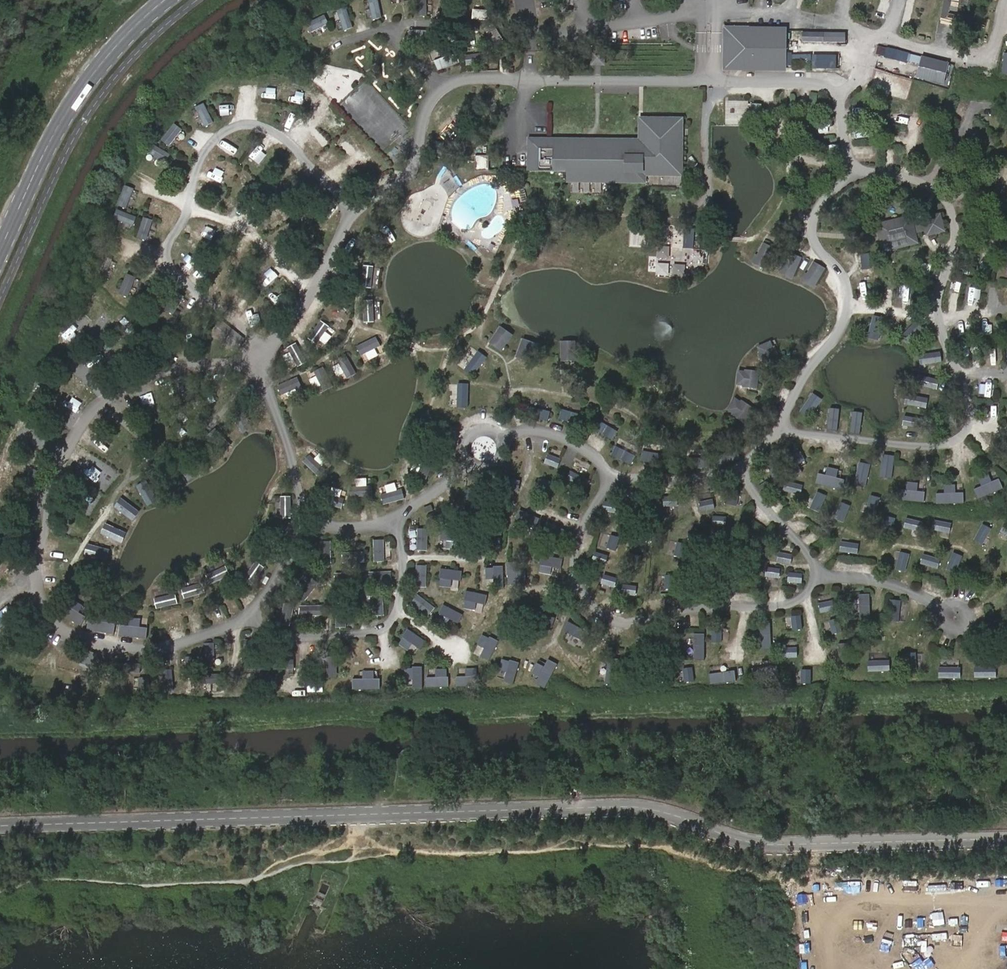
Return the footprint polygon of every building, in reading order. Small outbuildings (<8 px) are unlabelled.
[(379,0),(368,0),(373,19),(383,17),(379,0)] [(428,15),(428,0),(418,0),(418,15),(428,15)] [(346,8),(337,11),(344,30),(353,27),(346,8)] [(329,23),(325,15),(306,24),(310,32),(329,23)] [(724,71),(787,71),(787,27),(724,27),(724,71)] [(507,45),(496,29),(488,34),(499,50),(507,45)] [(410,31),(409,40),(433,41),(434,32),(410,31)] [(885,56),(886,47),(876,46),(875,55),(885,56)] [(599,66),(606,66),(606,52),(592,51),(592,65),(599,66)] [(435,62),(439,71),(461,63),(458,53),(435,62)] [(810,57),(810,68),(823,68),(823,57),(810,57)] [(947,63),(922,57),(916,77),(941,84),(947,63)] [(875,71),(871,88),(890,93),(892,84),(898,86),(896,94),(906,97),(909,84),(894,80),(895,76),(875,71)] [(236,101),(242,99),(238,83),(231,85),(236,101)] [(214,122),(204,104),(196,108),(206,126),(214,122)] [(529,171),(568,171),(568,184),(682,185),(683,120),(640,119),(640,141),(529,140),(529,171)] [(183,129),(175,123),(162,140),(170,146),(183,129)] [(171,155),(153,144),(148,152),(166,163),(171,155)] [(474,169),(487,170),(488,156),(475,155),(474,169)] [(134,189),(126,185),(118,205),(127,208),(134,189)] [(137,217),(118,209),(114,218),(134,226),(137,217)] [(945,232),(941,214),(923,218),(924,223),(926,231),(927,236),(945,232)] [(913,215),(875,224),(878,236),(882,252),(919,243),(917,233),(915,225),(913,215)] [(154,220),(144,217),(138,237),(147,240),(154,220)] [(921,224),(915,225),(917,233),(924,232),(926,231),(924,223),(921,224)] [(202,243),(211,234),(203,227),(194,236),(202,243)] [(776,249),(763,242),(752,262),(764,269),(776,249)] [(794,280),(803,258),(789,252),(780,274),(794,280)] [(867,253),(860,254),(861,268),(869,268),(867,253)] [(113,260),(105,256),(96,275),(104,279),(113,260)] [(815,290),(826,269),(812,262),(801,282),(815,290)] [(377,267),(365,267),(364,287),(377,287),(377,267)] [(138,277),(128,274),(120,294),(130,297),(138,277)] [(881,286),(879,293),(890,295),(891,288),(881,286)] [(376,299),(363,299),(363,322),(376,322),(376,299)] [(250,318),(258,304),(252,300),(244,315),(250,318)] [(852,318),(850,330),(862,332),(863,319),(852,318)] [(909,345),(922,328),(914,322),(901,338),(909,345)] [(245,339),(228,326),(218,338),(235,351),(245,339)] [(515,335),(502,327),(491,342),(503,351),(515,335)] [(303,348),(312,338),(308,334),(299,345),(303,348)] [(382,346),(377,337),(357,347),(362,356),(382,346)] [(536,343),(523,338),(517,356),(530,360),(536,343)] [(755,344),(761,364),(777,360),(772,340),(755,344)] [(576,342),(562,342),(561,361),(576,361),(576,342)] [(282,348),(290,369),(302,364),(295,344),(282,348)] [(921,365),(941,364),(941,353),(920,354),(921,365)] [(357,374),(346,355),(338,360),(348,379),(357,374)] [(324,368),(315,372),(325,390),(333,386),(324,368)] [(758,388),(760,371),(746,369),(745,371),(739,371),(737,385),(744,385),(744,387),(758,388)] [(939,380),(917,374),(914,385),(935,391),(939,380)] [(284,396),(303,387),(298,378),(279,387),(284,396)] [(910,395),(908,404),(926,407),(928,398),(910,395)] [(744,423),(754,408),(742,400),(741,402),(735,398),(727,410),(733,413),(732,415),(744,423)] [(551,409),(531,406),(529,415),(550,418),(551,409)] [(998,420),(999,407),(987,406),(986,419),(998,420)] [(839,432),(842,411),(831,410),(828,431),(839,432)] [(583,419),(562,411),(558,420),(579,428),(583,419)] [(863,413),(853,413),(851,433),(861,434),(863,413)] [(924,420),(907,416),(905,424),(922,428),(924,420)] [(617,430),(599,419),(594,427),(611,438),(617,430)] [(634,452),(616,441),(612,449),(629,460),(634,452)] [(643,446),(640,454),(661,462),(664,453),(643,446)] [(718,465),(738,457),(735,449),(715,458),(718,465)] [(801,473),(802,454),(792,453),(791,472),(801,473)] [(547,454),(544,463),(564,470),(567,461),(547,454)] [(327,469),(311,455),(303,462),(319,477),(327,469)] [(687,467),(711,464),(710,455),(686,458),(687,467)] [(425,484),(435,460),(425,456),(416,481),(425,484)] [(835,476),(844,477),(846,457),(837,457),(835,476)] [(822,460),(812,459),(811,478),(821,478),(822,460)] [(894,459),(884,459),(883,477),(893,477),(894,459)] [(935,478),(936,462),(926,461),(925,478),(935,478)] [(775,463),(767,469),(777,483),(785,478),(775,463)] [(869,465),(859,465),(859,484),(868,484),(869,465)] [(997,487),(989,472),(980,477),(989,492),(997,487)] [(596,482),(578,473),(573,482),(592,491),(596,482)] [(554,479),(545,476),(539,492),(548,495),(554,479)] [(765,481),(757,486),(762,493),(770,488),(765,481)] [(798,488),(791,482),(779,496),(787,502),(798,488)] [(513,495),(513,483),(496,483),(496,494),(513,495)] [(897,493),(916,495),(917,484),(897,483),(897,493)] [(823,491),(814,484),(803,498),(811,505),(823,491)] [(959,504),(960,484),(951,484),(950,503),(959,504)] [(372,485),(352,487),(352,497),(373,495),(372,485)] [(845,490),(837,485),(827,500),(835,505),(845,490)] [(383,505),(405,499),(403,489),(381,495),(383,505)] [(729,502),(741,503),(742,494),(730,493),(729,502)] [(700,507),(712,505),(711,494),(699,495),(700,507)] [(886,501),(878,495),(868,510),(876,515),(886,501)] [(679,498),(668,496),(666,505),(678,507),(679,498)] [(278,498),(278,518),(290,518),(290,498),(278,498)] [(641,502),(628,500),(626,511),(639,513),(641,502)] [(856,508),(849,502),(836,519),(843,524),(856,508)] [(617,504),(605,503),(604,512),(617,513),(617,504)] [(890,527),(901,511),(894,507),(883,523),(890,527)] [(659,521),(662,511),(654,508),(651,519),(659,521)] [(939,520),(932,514),(920,528),(927,534),(939,520)] [(727,517),(714,515),(713,526),(726,527),(727,517)] [(697,537),(699,524),(690,523),(688,536),(697,537)] [(993,527),(985,523),(978,539),(987,543),(993,527)] [(899,544),(910,529),(903,524),(892,538),(899,544)] [(966,547),(972,530),(963,527),(957,544),(966,547)] [(428,550),(428,529),(419,528),(419,550),(428,550)] [(440,529),(439,538),(463,540),(463,531),(440,529)] [(556,553),(558,533),(547,532),(545,553),(556,553)] [(768,545),(758,538),(753,545),(763,552),(768,545)] [(384,539),(374,540),(375,561),(385,560),(384,539)] [(620,540),(611,539),(610,549),(619,550),(620,540)] [(840,540),(838,551),(856,554),(858,543),(840,540)] [(331,565),(331,541),(322,541),(322,565),(331,565)] [(538,543),(528,542),(527,560),(537,560),(538,543)] [(950,548),(933,542),(930,552),(947,557),(950,548)] [(688,547),(678,547),(677,560),(687,560),(688,547)] [(783,549),(778,556),(788,563),(793,555),(783,549)] [(364,552),(343,553),(343,562),(365,562),(364,552)] [(955,573),(962,556),(952,552),(945,569),(955,573)] [(641,556),(628,554),(627,566),(640,567),(641,556)] [(607,558),(594,556),(593,564),(606,566),(607,558)] [(932,562),(916,556),(912,566),(928,572),(932,562)] [(909,565),(890,559),(887,569),(906,575),(909,565)] [(255,561),(242,578),(249,584),(263,567),(255,561)] [(566,564),(544,563),(544,573),(565,574),(566,564)] [(427,587),(428,565),(418,565),(417,586),(427,587)] [(210,583),(229,576),(225,566),(206,573),(210,583)] [(490,567),(480,567),(480,589),(490,589),(490,567)] [(514,576),(535,577),(535,568),(515,567),(514,576)] [(781,569),(768,568),(767,578),(779,579),(781,569)] [(392,572),(370,573),(370,582),(392,582),(392,572)] [(357,574),(336,573),(336,583),(357,584),(357,574)] [(676,574),(667,573),(666,586),(675,586),(676,574)] [(802,574),(790,573),(789,582),(801,583),(802,574)] [(307,601),(322,583),(314,577),(298,594),(307,601)] [(616,594),(617,580),(607,580),(606,593),(616,594)] [(183,599),(199,594),(196,583),(180,588),(183,599)] [(443,592),(465,592),(465,583),(443,583),(443,592)] [(638,586),(624,585),(623,595),(637,596),(638,586)] [(154,609),(177,604),(174,593),(152,597),(154,609)] [(385,615),(384,594),(373,595),(375,616),(385,615)] [(865,594),(856,594),(857,614),(866,614),(865,594)] [(435,607),(418,595),(412,603),(429,615),(435,607)] [(818,598),(819,606),(838,605),(838,596),(818,598)] [(291,625),(296,602),(287,600),(282,624),(291,625)] [(899,600),(890,600),(889,622),(898,623),(899,600)] [(479,622),(489,622),(490,602),(480,601),(479,622)] [(301,606),(301,615),(324,615),(324,605),(301,606)] [(462,618),(445,606),(439,613),(457,626),(462,618)] [(337,627),(346,627),(346,608),(337,609),(337,627)] [(535,616),(535,626),(553,627),(554,618),(535,616)] [(842,640),(841,620),(831,621),(832,640),(842,640)] [(779,621),(779,630),(799,629),(798,621),(779,621)] [(139,623),(141,635),(147,633),(145,622),(139,623)] [(768,644),(769,623),(760,623),(759,643),(768,644)] [(727,626),(707,625),(707,634),(727,635),(727,626)] [(580,646),(581,626),(570,626),(570,645),(580,646)] [(427,640),(410,628),(405,636),(422,648),(427,640)] [(645,633),(636,632),(635,647),(644,648),(645,633)] [(690,654),(690,635),(680,635),(679,653),(690,654)] [(781,649),(801,650),(802,641),(782,639),(781,649)] [(505,647),(497,641),(484,658),(492,664),(505,647)] [(214,643),(206,643),(205,666),(214,666),(214,643)] [(612,645),(591,644),(591,654),(612,655),(612,645)] [(351,647),(352,656),(371,656),(371,647),(351,647)] [(722,669),(722,653),(713,652),(712,669),(722,669)] [(83,653),(78,666),(93,671),(98,657),(83,653)] [(328,654),(328,678),(338,677),(338,654),(328,654)] [(733,654),(725,654),(724,670),(732,670),(733,654)] [(196,678),(196,657),(186,657),(186,677),(196,678)] [(833,665),(853,666),(853,657),(834,657),(833,665)] [(590,659),(570,658),(570,668),(590,669),(590,659)] [(269,670),(295,669),(294,659),(269,660),(269,670)] [(769,678),(769,659),(759,659),(759,678),(769,678)] [(920,659),(910,659),(910,678),(920,678),(920,659)] [(521,667),(514,661),(501,677),(508,683),(521,667)] [(614,681),(613,661),(604,661),(605,682),(614,681)] [(868,670),(890,671),(890,662),(868,661),(868,670)] [(121,662),(121,672),(141,673),(141,663),(121,662)] [(934,672),(953,672),(954,663),(934,663),(934,672)] [(420,687),(420,667),(411,667),(410,687),(420,687)] [(466,688),(466,667),(457,668),(457,688),(466,688)] [(795,676),(816,677),(816,668),(796,667),(795,676)] [(968,677),(988,678),(989,669),(968,668),(968,677)] [(174,690),(172,669),(163,670),(165,691),(174,690)] [(373,670),(351,670),(351,681),(373,680),(373,670)] [(224,674),(202,675),(203,685),(224,685),(224,674)] [(428,688),(449,688),(449,678),(428,678),(428,688)] [(146,679),(134,679),(134,697),(146,697),(146,679)]
